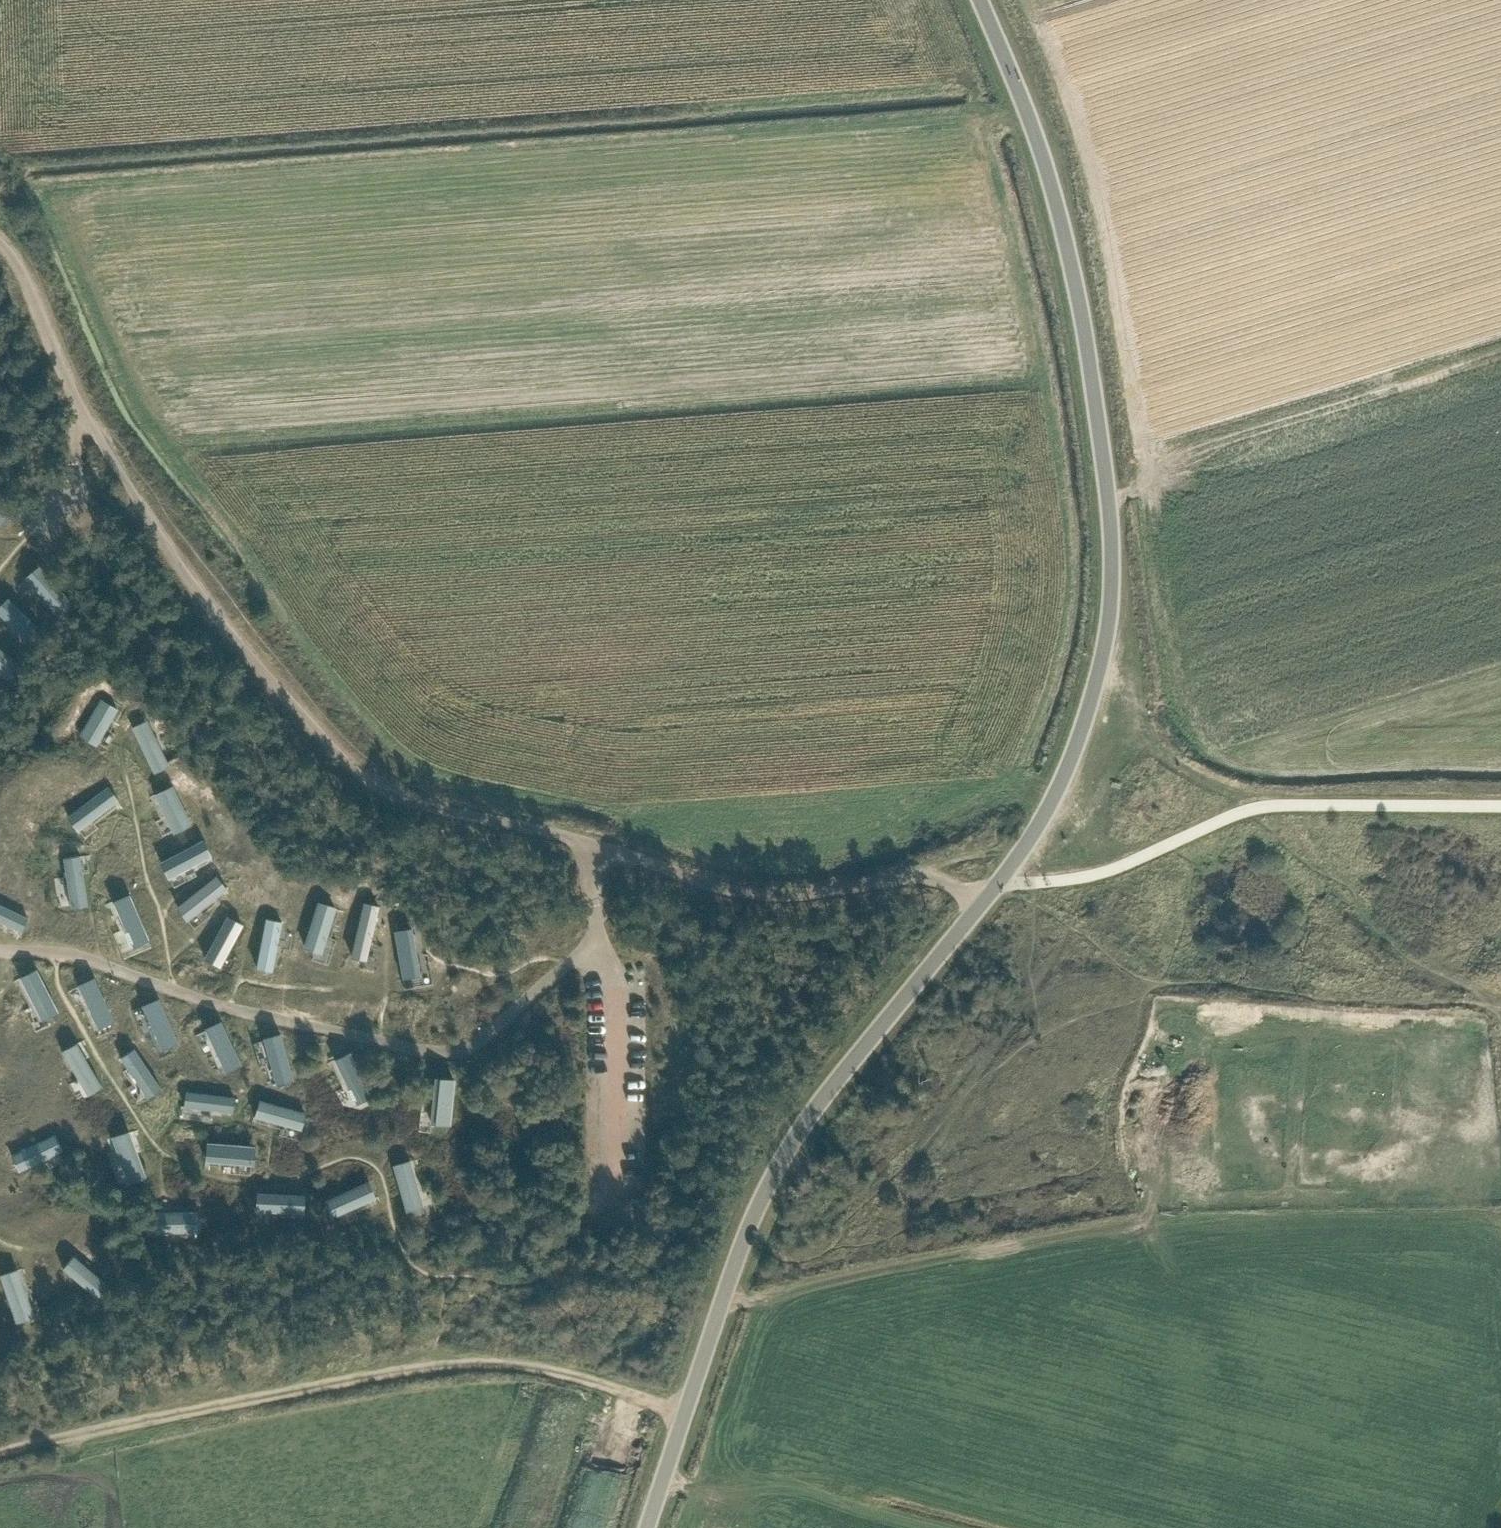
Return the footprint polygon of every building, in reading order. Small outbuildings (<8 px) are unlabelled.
[(8,518),(0,506),(0,524),(8,518)] [(39,565),(24,577),(57,615),(72,603),(39,565)] [(0,604),(0,615),(30,644),(43,632),(7,597),(0,604)] [(10,680),(21,665),(0,648),(0,672),(10,680)] [(118,709),(101,698),(78,736),(97,746),(118,709)] [(147,720),(131,727),(154,773),(170,766),(147,720)] [(173,785),(154,794),(173,834),(192,825),(173,785)] [(108,787),(67,816),(77,831),(118,801),(108,787)] [(203,840),(160,862),(169,879),(212,857),(203,840)] [(80,856),(63,858),(71,910),(88,907),(80,856)] [(227,889),(216,876),(177,907),(187,921),(227,889)] [(130,895),(112,902),(132,948),(149,941),(130,895)] [(337,908),(318,902),(303,949),(322,954),(337,908)] [(380,906),(363,903),(351,958),(367,961),(380,906)] [(22,933),(28,918),(0,904),(0,923),(22,933)] [(228,916),(204,959),(220,968),(243,924),(228,916)] [(282,922),(265,920),(256,969),(272,972),(282,922)] [(412,928),(395,931),(403,980),(421,977),(412,928)] [(36,970),(19,978),(41,1021),(58,1013),(36,970)] [(94,977),(77,985),(98,1029),(115,1022),(94,977)] [(159,999),(141,1005),(161,1051),(179,1044),(159,999)] [(221,1021),(204,1029),(225,1074),(243,1066),(221,1021)] [(281,1034),(263,1039),(276,1086),(295,1082),(281,1034)] [(77,1043),(61,1052),(88,1096),(102,1088),(77,1043)] [(134,1048),(120,1058),(148,1099),(163,1090),(134,1048)] [(351,1052),(334,1061),(357,1105),(373,1098),(351,1052)] [(455,1080),(436,1078),(430,1125),(451,1126),(455,1080)] [(235,1097),(186,1092),(184,1108),(233,1114),(235,1097)] [(306,1113),(259,1100),(255,1118),(302,1131),(306,1113)] [(129,1132),(112,1137),(129,1184),(147,1178),(129,1132)] [(55,1135),(10,1155),(19,1172),(62,1151),(55,1135)] [(256,1147),(207,1143),(205,1162),(254,1166),(256,1147)] [(410,1160),(393,1165),(407,1214),(424,1208),(410,1160)] [(369,1182),(324,1203),(332,1219),(377,1199),(369,1182)] [(305,1196),(257,1194),(256,1213),(269,1215),(269,1212),(305,1215),(305,1196)] [(199,1213),(156,1213),(155,1234),(200,1234),(199,1213)] [(74,1255),(64,1269),(98,1298),(109,1284),(74,1255)] [(19,1268),(0,1275),(17,1323),(35,1317),(19,1268)] [(648,1425),(645,1442),(656,1445),(660,1427),(648,1425)]
